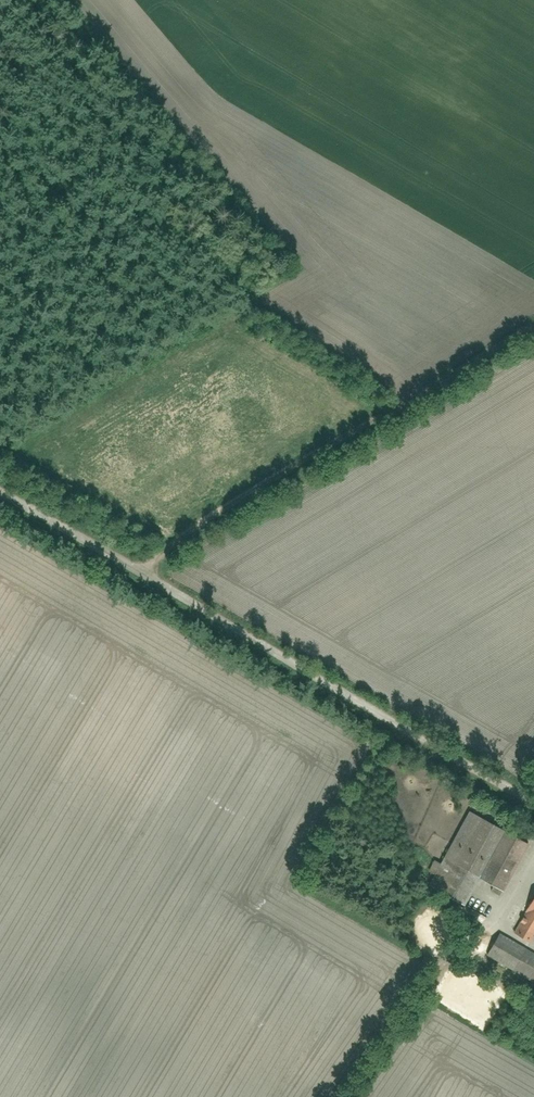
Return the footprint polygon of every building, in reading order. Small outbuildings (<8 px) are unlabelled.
[(448,856),(482,874),(506,830),(471,812),(448,856)] [(481,880),(504,892),(530,843),(507,831),(481,880)] [(437,873),(443,862),(437,859),(431,870),(437,873)] [(533,920),(533,900),(526,916),(533,920)] [(533,983),(533,956),(503,939),(491,960),(533,983)]
